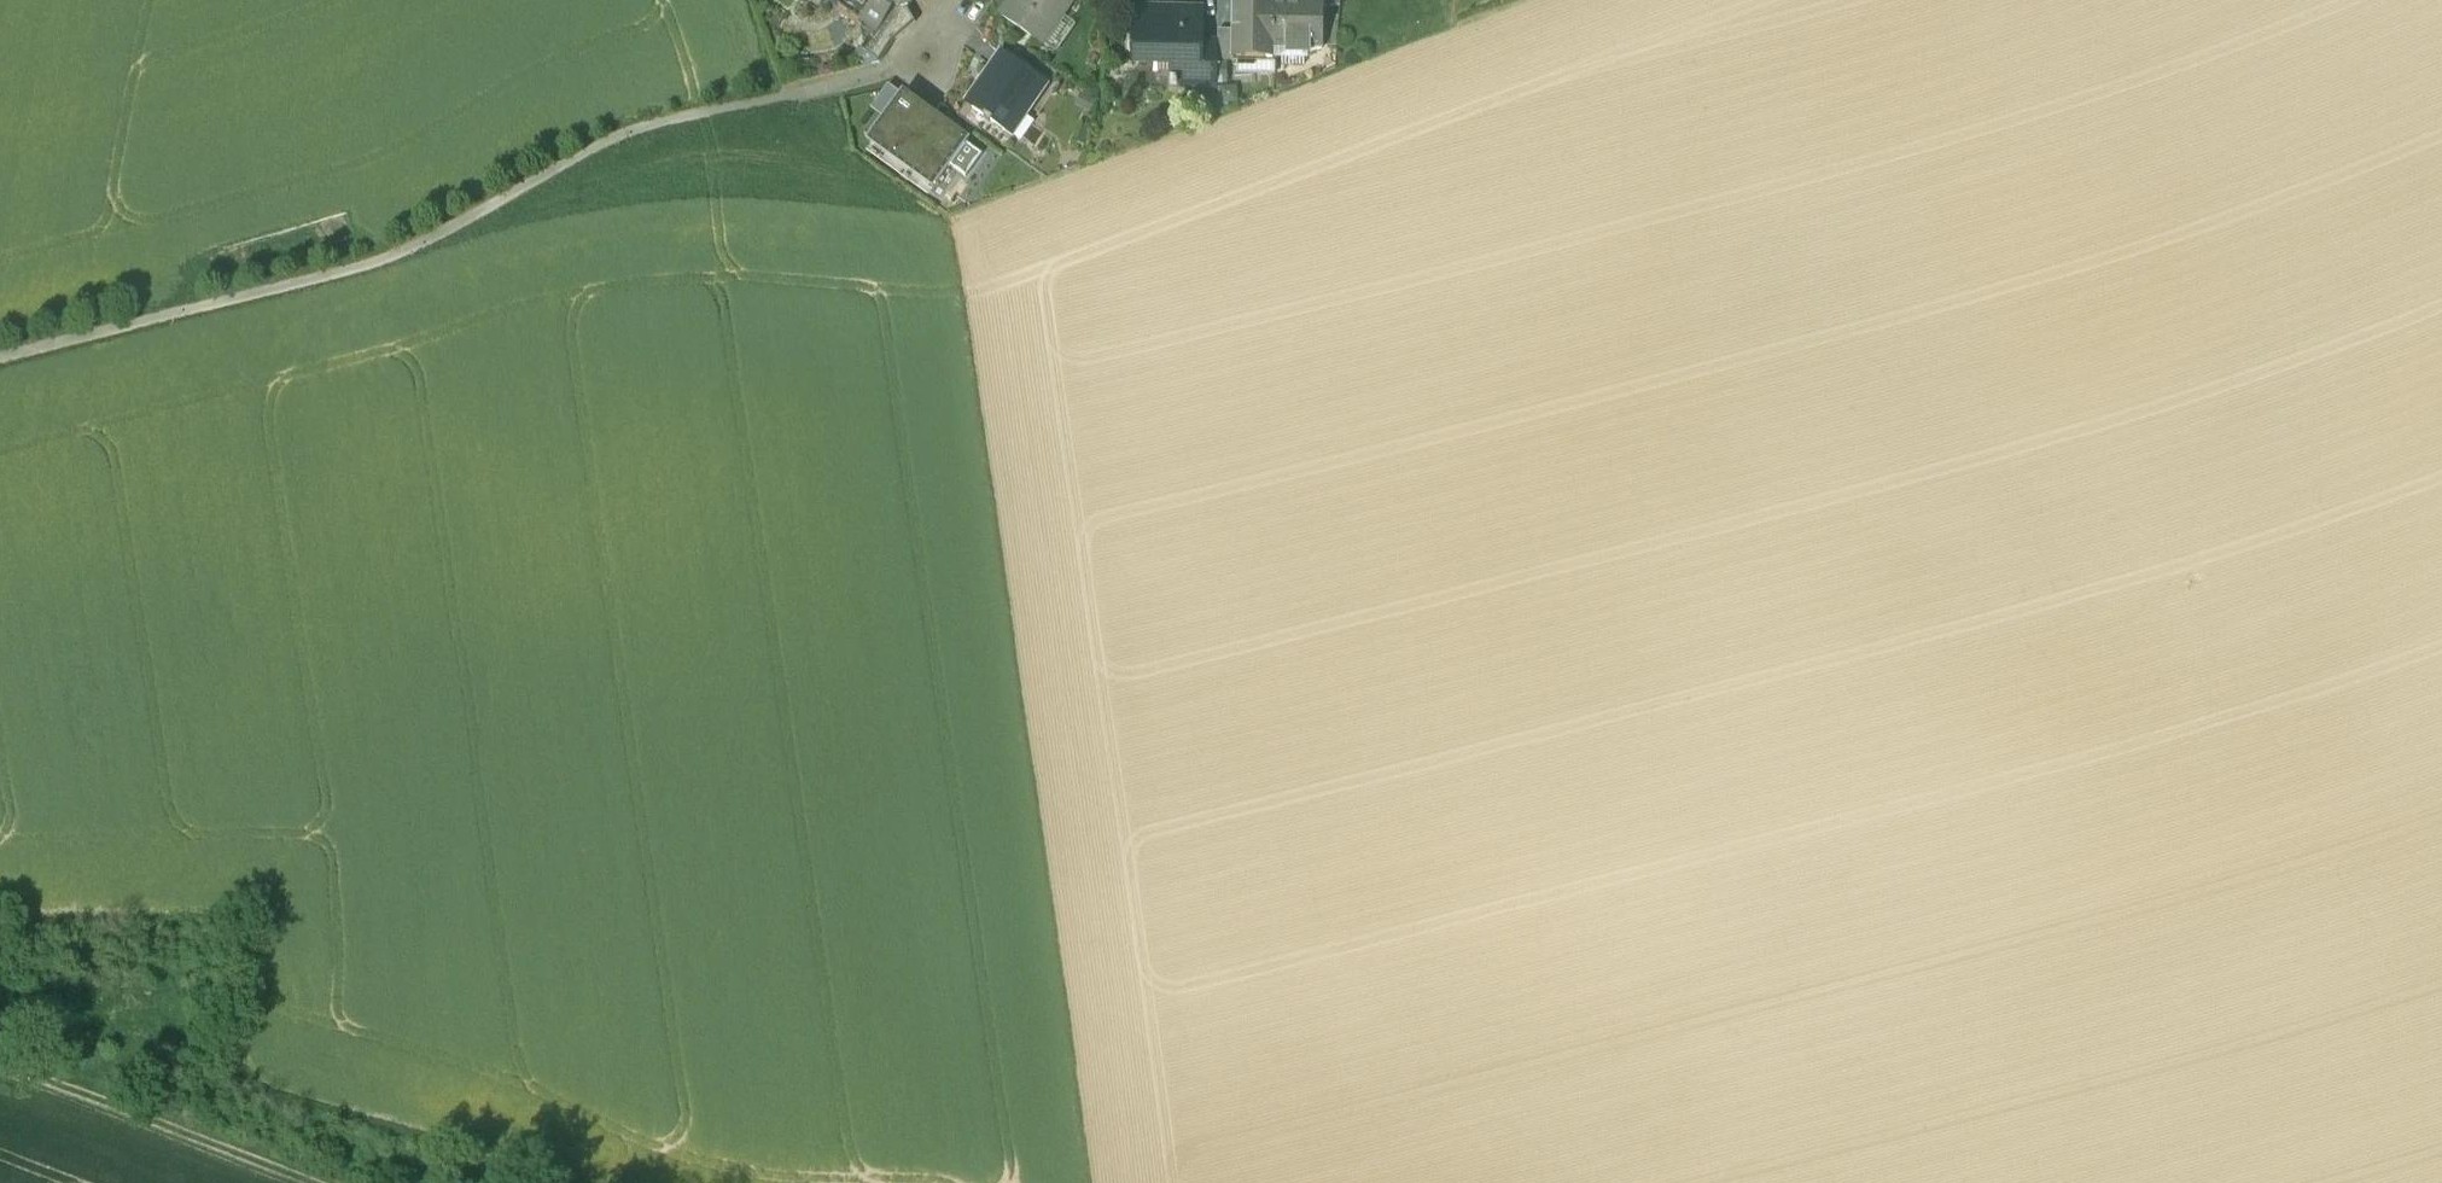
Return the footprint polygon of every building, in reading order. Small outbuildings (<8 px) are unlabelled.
[(881,28),(883,29),(898,6),(902,0),(841,0),(881,28)] [(1001,17),(1043,45),(1074,0),(1013,0),(1001,17)] [(1310,0),(1237,0),(1236,33),(1233,32),(1232,61),(1277,61),(1277,51),(1322,51),(1322,24),(1323,24),(1324,8),(1324,0),(1313,0),(1310,0)] [(898,6),(883,29),(881,28),(861,56),(872,63),(879,62),(893,42),(914,23),(915,22),(907,8),(903,9),(898,6)] [(1203,13),(1135,12),(1134,63),(1159,63),(1159,53),(1173,53),(1173,80),(1170,80),(1170,87),(1178,88),(1178,87),(1201,87),(1201,46),(1203,46),(1203,13)] [(1233,32),(1218,32),(1218,46),(1218,61),(1232,61),(1233,32)] [(1203,46),(1201,46),(1201,87),(1217,87),(1218,61),(1218,46),(1203,46)] [(1003,53),(985,78),(993,83),(974,110),(986,118),(985,120),(991,124),(992,122),(1005,131),(1018,113),(1025,118),(1048,84),(1003,53)] [(931,118),(900,96),(884,119),(888,121),(874,142),(896,158),(896,157),(936,185),(965,143),(931,118)] [(975,131),(940,106),(931,118),(965,143),(966,143),(975,131)]
